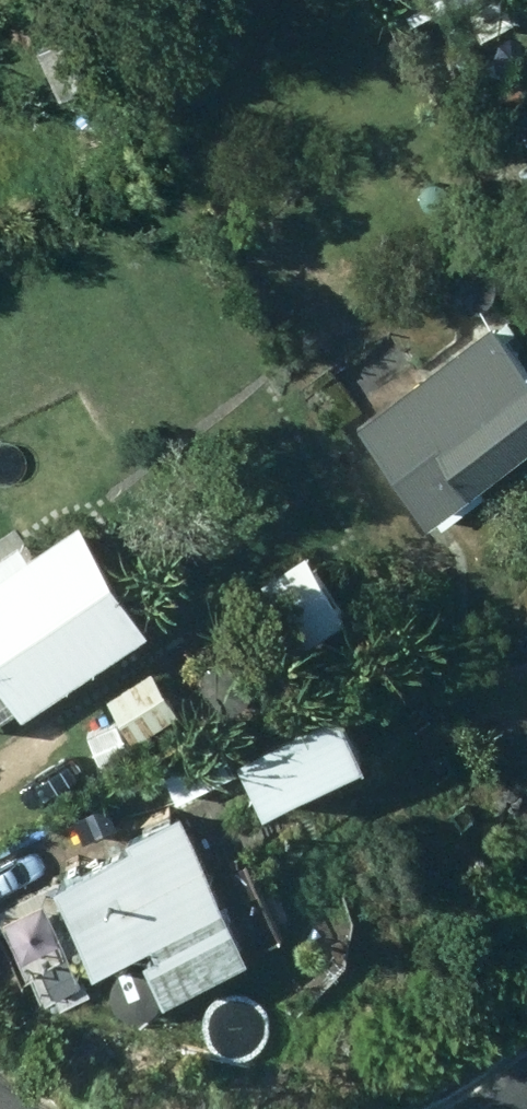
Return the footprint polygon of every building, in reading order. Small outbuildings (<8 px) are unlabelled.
[(452,19),(490,0),(442,0),(452,19)] [(101,88),(81,36),(30,56),(51,108),(101,88)] [(526,463),(526,383),(492,338),(359,438),(431,535),(526,463)] [(147,646),(74,540),(28,571),(16,555),(0,566),(0,691),(26,729),(147,646)] [(345,632),(305,563),(264,588),(306,656),(345,632)] [(152,680),(110,707),(136,751),(180,724),(152,680)] [(262,830),(366,780),(340,726),(236,776),(262,830)] [(234,782),(221,749),(193,762),(207,793),(234,782)] [(250,975),(181,823),(124,849),(132,867),(55,903),(92,986),(154,958),(159,970),(147,974),(164,1014),(250,975)]
